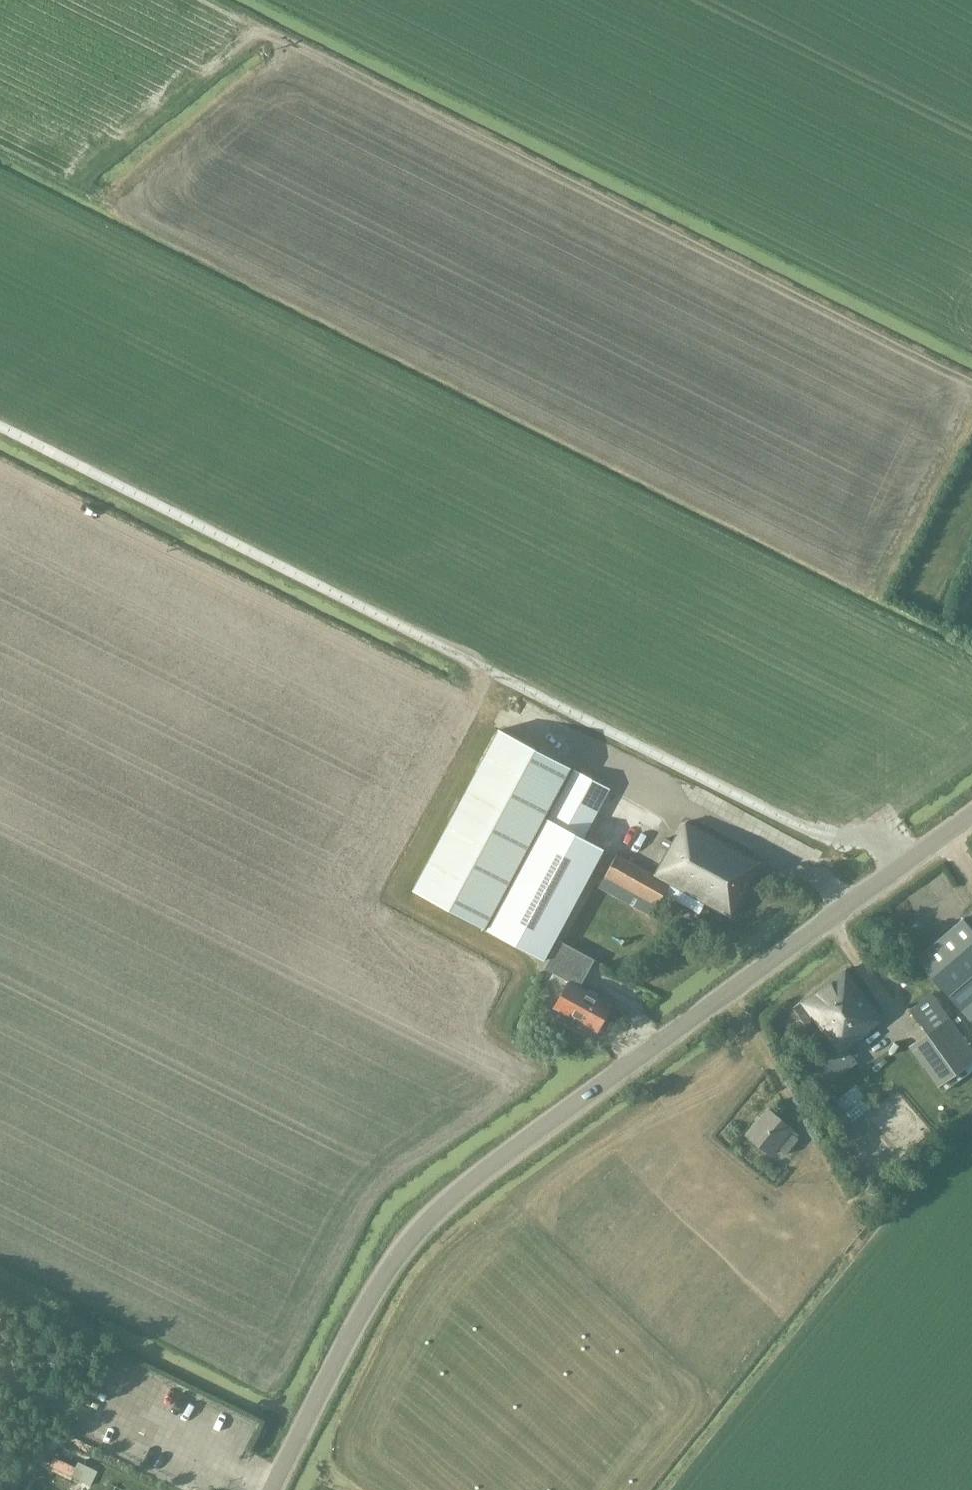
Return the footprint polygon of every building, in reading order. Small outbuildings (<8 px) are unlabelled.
[(497,728),(411,889),(485,929),(542,959),(602,849),(583,838),(608,788),(572,769),(497,728)] [(650,916),(656,906),(668,884),(727,915),(757,862),(681,821),(652,874),(615,854),(602,877),(596,887),(650,916)] [(913,959),(971,1026),(971,928),(962,917),(913,959)] [(609,1005),(570,983),(584,955),(569,947),(556,973),(566,980),(551,1006),(595,1030),(609,1005)] [(870,1030),(868,1027),(880,1018),(844,970),(793,1007),(831,1059),(836,1055),(845,1067),(854,1061),(845,1048),(870,1030)] [(906,1046),(935,1087),(971,1061),(971,1052),(930,992),(908,1008),(925,1033),(906,1046)] [(797,1139),(789,1133),(791,1130),(766,1109),(745,1136),(770,1156),(776,1148),(784,1154),(797,1139)]
